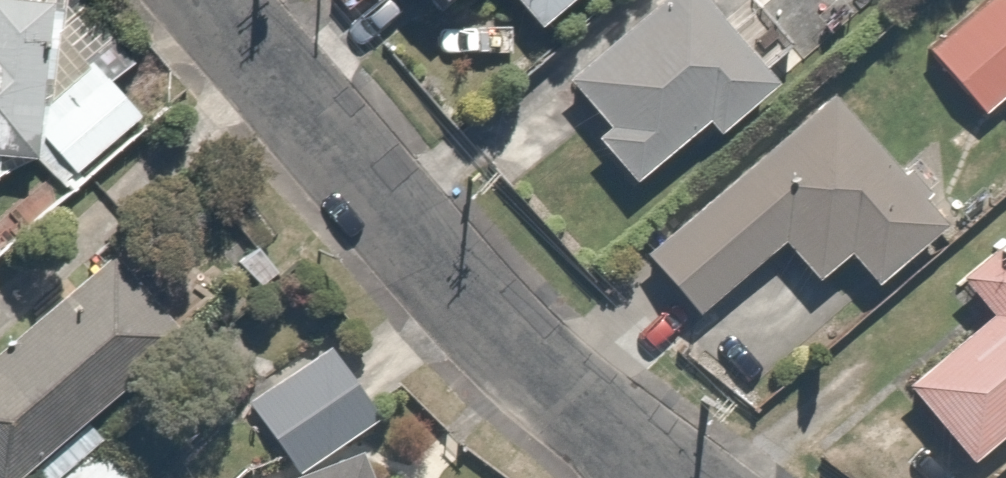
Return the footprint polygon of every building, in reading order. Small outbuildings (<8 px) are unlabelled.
[(64,0),(0,0),(0,184),(20,186),(23,157),(48,160),(50,138),(82,173),(155,107),(103,49),(55,92),(64,0)] [(446,11),(460,0),(437,0),(446,11)] [(583,0),(522,0),(546,30),(583,0)] [(573,75),(611,122),(597,133),(636,180),(721,110),(735,127),(796,76),(733,0),(664,0),(573,75)] [(928,54),(988,121),(1005,105),(1005,0),(988,0),(928,54)] [(957,223),(848,87),(648,247),(701,313),(787,244),(811,274),(855,239),(887,279),(957,223)] [(115,248),(0,347),(0,477),(20,477),(184,337),(163,311),(195,283),(162,244),(133,268),(115,248)] [(1005,446),(1005,246),(968,278),(996,311),(914,381),(985,464),(1005,446)] [(298,465),(377,411),(330,342),(251,397),(298,465)] [(52,477),(120,477),(89,444),(52,477)] [(280,477),(376,477),(362,444),(280,477)]
